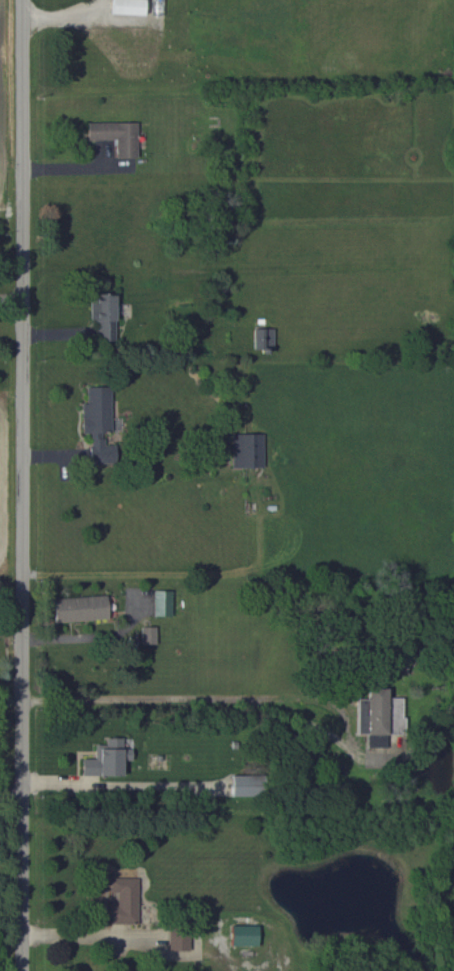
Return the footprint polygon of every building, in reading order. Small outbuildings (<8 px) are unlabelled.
[(143,15),(143,0),(107,0),(106,13),(143,15)] [(113,157),(135,157),(134,121),(83,122),(84,140),(113,139),(113,157)] [(111,294),(89,293),(89,319),(95,319),(95,339),(111,340),(111,294)] [(270,328),(251,328),(251,349),(270,349),(270,328)] [(108,386),(84,387),(84,403),(79,403),(79,433),(87,433),(87,462),(109,462),(109,444),(100,444),(100,431),(108,431),(108,386)] [(261,467),(260,433),(229,433),(230,467),(261,467)] [(151,590),(152,615),(170,615),(169,590),(151,590)] [(50,621),(105,619),(104,595),(49,597),(50,621)] [(139,626),(138,644),(153,644),(154,626),(139,626)] [(354,733),(383,734),(383,727),(397,727),(398,697),(384,697),(384,688),(363,688),(363,698),(354,698),(354,733)] [(116,775),(116,760),(127,760),(127,748),(119,748),(119,738),(102,737),(102,744),(92,744),(92,758),(77,758),(77,775),(116,775)] [(226,795),(246,796),(246,776),(226,776),(226,795)] [(107,923),(135,924),(136,878),(108,877),(108,892),(115,892),(115,906),(108,905),(107,923)] [(254,945),(255,925),(228,925),(228,945),(254,945)] [(166,950),(187,950),(187,932),(166,932),(166,950)]
